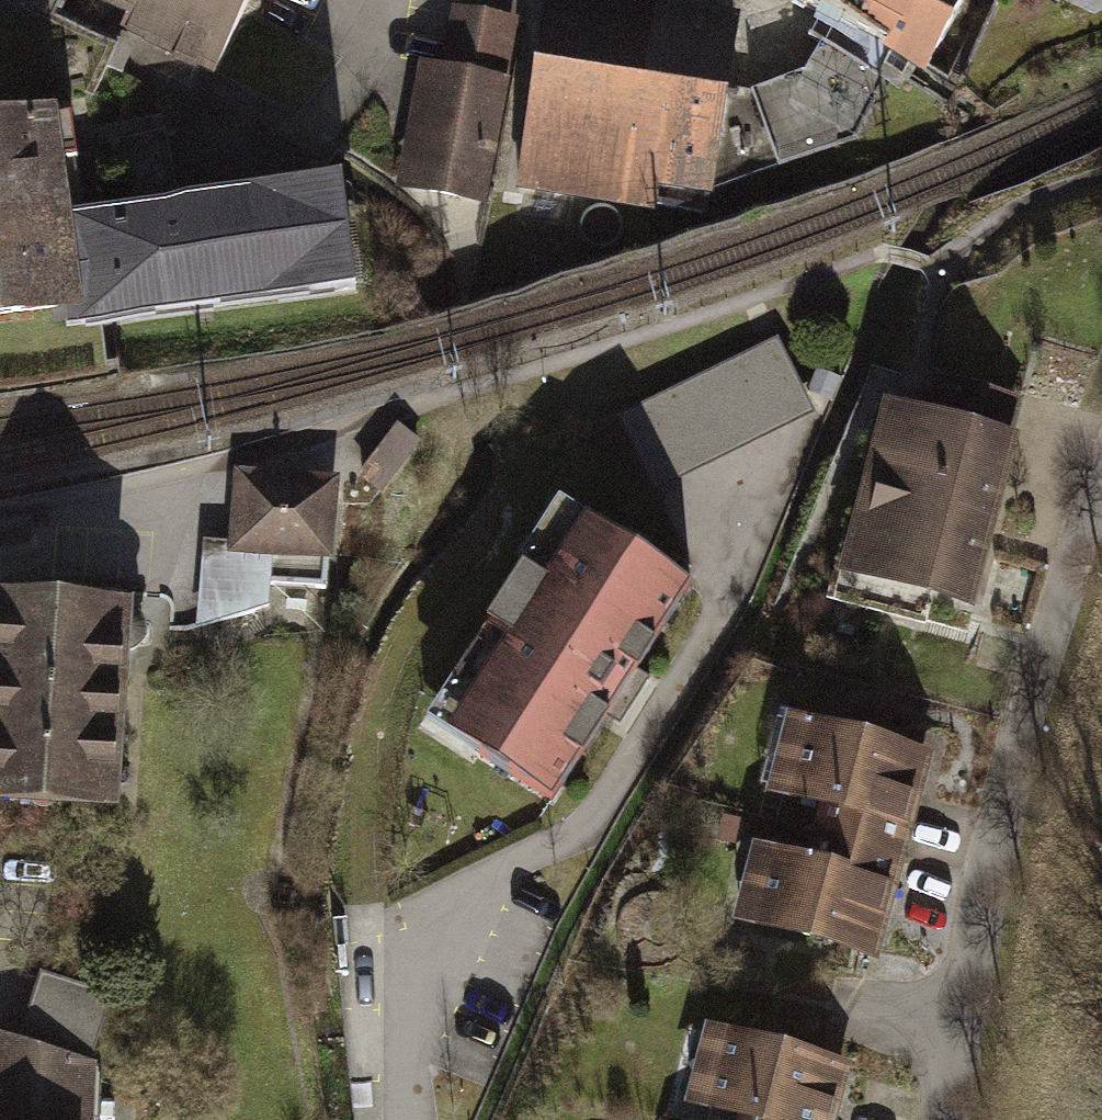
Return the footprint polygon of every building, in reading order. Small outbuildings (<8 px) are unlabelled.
[(93,95),(118,44),(54,14),(60,0),(21,0),(27,1),(2,51),(93,95)] [(121,27),(214,71),(248,0),(134,0),(121,27)] [(519,184),(701,213),(707,211),(710,192),(854,139),(885,81),(823,45),(807,72),(812,80),(759,99),(726,93),(735,26),(561,0),(548,0),(519,184)] [(927,65),(962,0),(806,0),(927,65)] [(448,69),(501,79),(511,20),(458,10),(448,69)] [(448,69),(436,66),(413,187),(477,200),(501,79),(448,69)] [(0,124),(0,313),(64,305),(67,326),(355,289),(341,178),(178,199),(127,206),(83,211),(69,115),(0,124)] [(127,206),(178,199),(164,130),(114,140),(127,206)] [(763,346),(618,417),(648,477),(793,406),(763,346)] [(871,446),(832,597),(906,616),(915,584),(966,598),(979,547),(965,543),(969,523),(974,524),(978,524),(983,523),(986,519),(1007,441),(1004,440),(1013,402),(942,384),(933,423),(899,413),(892,443),(881,449),(871,446)] [(415,440),(398,427),(362,477),(379,489),(415,440)] [(333,481),(234,474),(229,541),(255,543),(255,551),(269,551),(271,552),(273,552),(271,585),(325,589),(333,481)] [(528,563),(426,721),(552,801),(690,585),(559,499),(521,559),(528,563)] [(229,541),(202,540),(196,624),(266,606),(269,551),(255,551),(255,543),(229,541)] [(106,800),(117,652),(131,652),(141,646),(142,638),(143,625),(141,620),(137,616),(130,614),(0,603),(0,792),(106,800)] [(830,802),(821,835),(899,854),(925,756),(804,725),(787,791),(830,802)] [(873,951),(899,854),(821,835),(813,865),(771,854),(753,920),(873,951)] [(109,997),(41,974),(18,1041),(87,1064),(109,997)] [(0,1036),(0,1119),(98,1119),(100,1069),(87,1064),(18,1041),(0,1036)] [(747,1119),(829,1119),(842,1068),(722,1036),(707,1102),(748,1113),(747,1119)]
